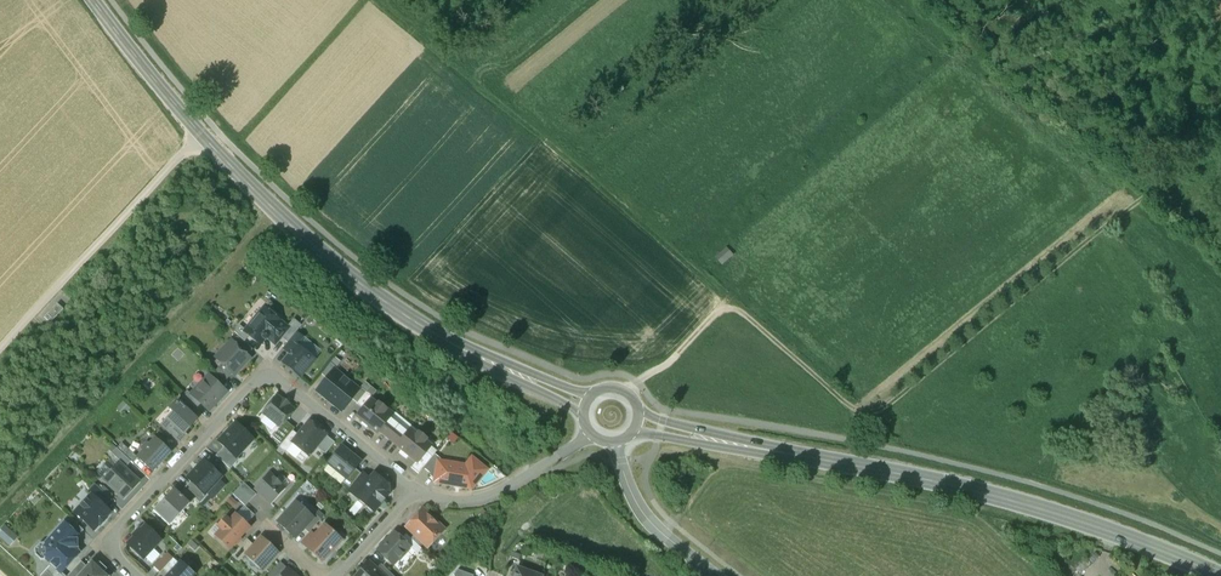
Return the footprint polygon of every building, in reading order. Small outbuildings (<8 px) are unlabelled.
[(714,256),(721,264),(732,254),(725,246),(714,256)] [(63,309),(58,304),(45,317),(51,322),(63,309)] [(287,329),(264,309),(252,323),(251,322),(244,331),(258,342),(260,339),(263,338),(265,340),(268,340),(269,339),(275,343),(287,329)] [(296,332),(282,349),(290,355),(299,344),(304,339),(296,332)] [(253,350),(238,335),(233,341),(248,355),(253,350)] [(248,355),(233,341),(221,354),(222,355),(217,360),(221,365),(232,374),(233,375),(250,357),(248,355)] [(316,358),(299,344),(290,355),(283,363),(300,377),(316,358)] [(335,357),(321,374),(327,379),(334,370),(341,362),(335,357)] [(232,374),(221,365),(215,371),(226,381),(232,374)] [(327,379),(317,391),(329,401),(346,380),(334,370),(327,379)] [(226,391),(210,376),(209,377),(208,377),(206,378),(202,382),(202,384),(201,384),(201,385),(192,395),(200,403),(208,410),(226,391)] [(359,390),(346,380),(329,401),(341,411),(351,399),(359,390)] [(371,386),(365,382),(359,390),(351,399),(357,403),(370,387),(371,386)] [(357,403),(357,404),(362,408),(370,399),(376,392),(370,387),(357,403)] [(200,403),(192,395),(187,391),(182,397),(183,397),(195,408),(200,403)] [(289,403),(281,397),(281,398),(274,393),(260,412),(279,428),(284,421),(294,409),(288,404),(289,403)] [(195,408),(183,397),(178,403),(194,418),(199,412),(195,408)] [(370,399),(362,408),(356,416),(378,433),(390,418),(393,415),(379,403),(378,405),(370,399)] [(178,403),(177,402),(170,410),(173,413),(168,419),(171,422),(166,428),(180,441),(186,435),(184,433),(196,420),(194,418),(178,403)] [(399,425),(390,418),(380,431),(388,438),(399,425)] [(295,428),(284,421),(279,428),(272,436),(282,444),(293,431),(295,428)] [(326,434),(310,421),(304,428),(305,428),(303,430),(298,435),(292,443),(308,456),(326,434)] [(253,439),(236,423),(219,441),(224,447),(236,457),(253,439)] [(399,425),(388,438),(397,445),(407,432),(399,425)] [(418,435),(410,428),(407,432),(397,445),(396,445),(416,462),(418,463),(427,452),(432,446),(425,441),(427,439),(419,433),(418,435)] [(282,444),(279,447),(285,452),(292,443),(298,435),(293,431),(282,444)] [(155,435),(148,442),(146,440),(139,447),(141,449),(135,455),(138,458),(152,472),(172,452),(155,435)] [(135,455),(122,443),(117,448),(131,462),(133,463),(138,458),(135,455)] [(357,455),(342,443),(326,463),(346,479),(355,468),(363,460),(357,455)] [(236,457),(224,447),(216,456),(230,469),(239,459),(236,457)] [(117,448),(112,454),(126,467),(131,462),(117,448)] [(427,452),(418,463),(416,462),(411,468),(418,474),(423,468),(432,457),(427,452)] [(432,457),(423,468),(430,474),(429,475),(435,480),(438,461),(440,461),(440,459),(435,454),(432,457)] [(440,461),(438,461),(435,480),(434,483),(471,489),(487,470),(472,458),(464,468),(451,466),(452,463),(440,461)] [(221,477),(203,461),(188,478),(191,481),(205,494),(221,477)] [(139,482),(119,464),(104,480),(124,498),(139,482)] [(361,474),(355,468),(346,479),(343,482),(350,487),(361,474)] [(269,473),(255,489),(262,496),(262,495),(265,498),(265,499),(271,504),(285,488),(269,473)] [(350,487),(348,490),(356,496),(369,479),(362,473),(361,474),(350,487)] [(388,485),(374,474),(369,479),(356,496),(367,506),(366,510),(370,514),(374,512),(389,494),(388,485)] [(205,494),(191,481),(184,488),(195,498),(200,503),(207,496),(205,494)] [(244,483),(233,494),(245,506),(256,494),(244,483)] [(112,500),(96,485),(88,493),(91,495),(92,495),(105,507),(112,500)] [(166,497),(161,502),(153,511),(169,525),(190,503),(179,493),(174,488),(166,497)] [(195,498),(184,488),(179,493),(190,503),(195,498)] [(105,507),(92,495),(91,495),(82,505),(84,507),(77,514),(94,530),(110,512),(105,507)] [(231,497),(227,502),(232,507),(236,502),(231,497)] [(312,517),(296,503),(279,522),(287,530),(288,530),(290,531),(290,532),(295,536),(303,527),(312,517)] [(443,531),(421,511),(408,525),(429,545),(443,531)] [(312,517),(303,527),(309,533),(309,532),(321,519),(315,514),(312,517)] [(236,515),(230,521),(226,518),(219,526),(223,529),(217,536),(229,547),(248,527),(236,515)] [(83,530),(73,520),(67,526),(78,536),(83,530)] [(16,535),(2,523),(0,525),(0,537),(8,544),(16,535)] [(64,523),(45,543),(40,543),(35,549),(35,554),(41,560),(46,559),(51,564),(61,573),(61,572),(79,552),(75,548),(75,540),(78,536),(67,526),(64,523)] [(309,533),(300,542),(314,555),(320,560),(325,559),(343,539),(332,528),(330,531),(328,529),(327,528),(326,527),(322,523),(314,531),(309,533)] [(145,526),(140,530),(139,529),(133,535),(134,537),(128,543),(130,545),(130,548),(133,551),(136,551),(144,558),(161,540),(145,526)] [(267,540),(260,533),(252,542),(243,551),(244,553),(262,570),(280,551),(270,542),(267,540)] [(394,533),(378,550),(393,564),(398,558),(401,558),(403,555),(403,552),(409,546),(401,539),(394,533)] [(422,549),(406,534),(401,539),(409,546),(417,554),(422,549)] [(246,537),(232,554),(238,560),(244,553),(243,551),(252,542),(246,537)] [(198,546),(192,541),(189,545),(194,550),(198,546)] [(177,561),(173,557),(163,567),(168,571),(177,561)] [(180,558),(177,561),(168,571),(163,575),(193,575),(196,572),(195,572),(189,566),(180,558)] [(77,575),(109,575),(104,572),(107,569),(100,563),(97,565),(92,560),(86,566),(77,575)] [(86,566),(81,561),(67,575),(77,575),(86,566)] [(267,575),(280,575),(287,568),(280,561),(267,575)] [(355,575),(383,575),(376,569),(368,562),(355,575)] [(41,575),(66,575),(61,572),(61,573),(51,564),(41,575)] [(382,564),(376,569),(383,575),(394,575),(382,564)] [(517,567),(513,575),(542,575),(517,567)] [(287,568),(280,575),(296,575),(287,568)]
